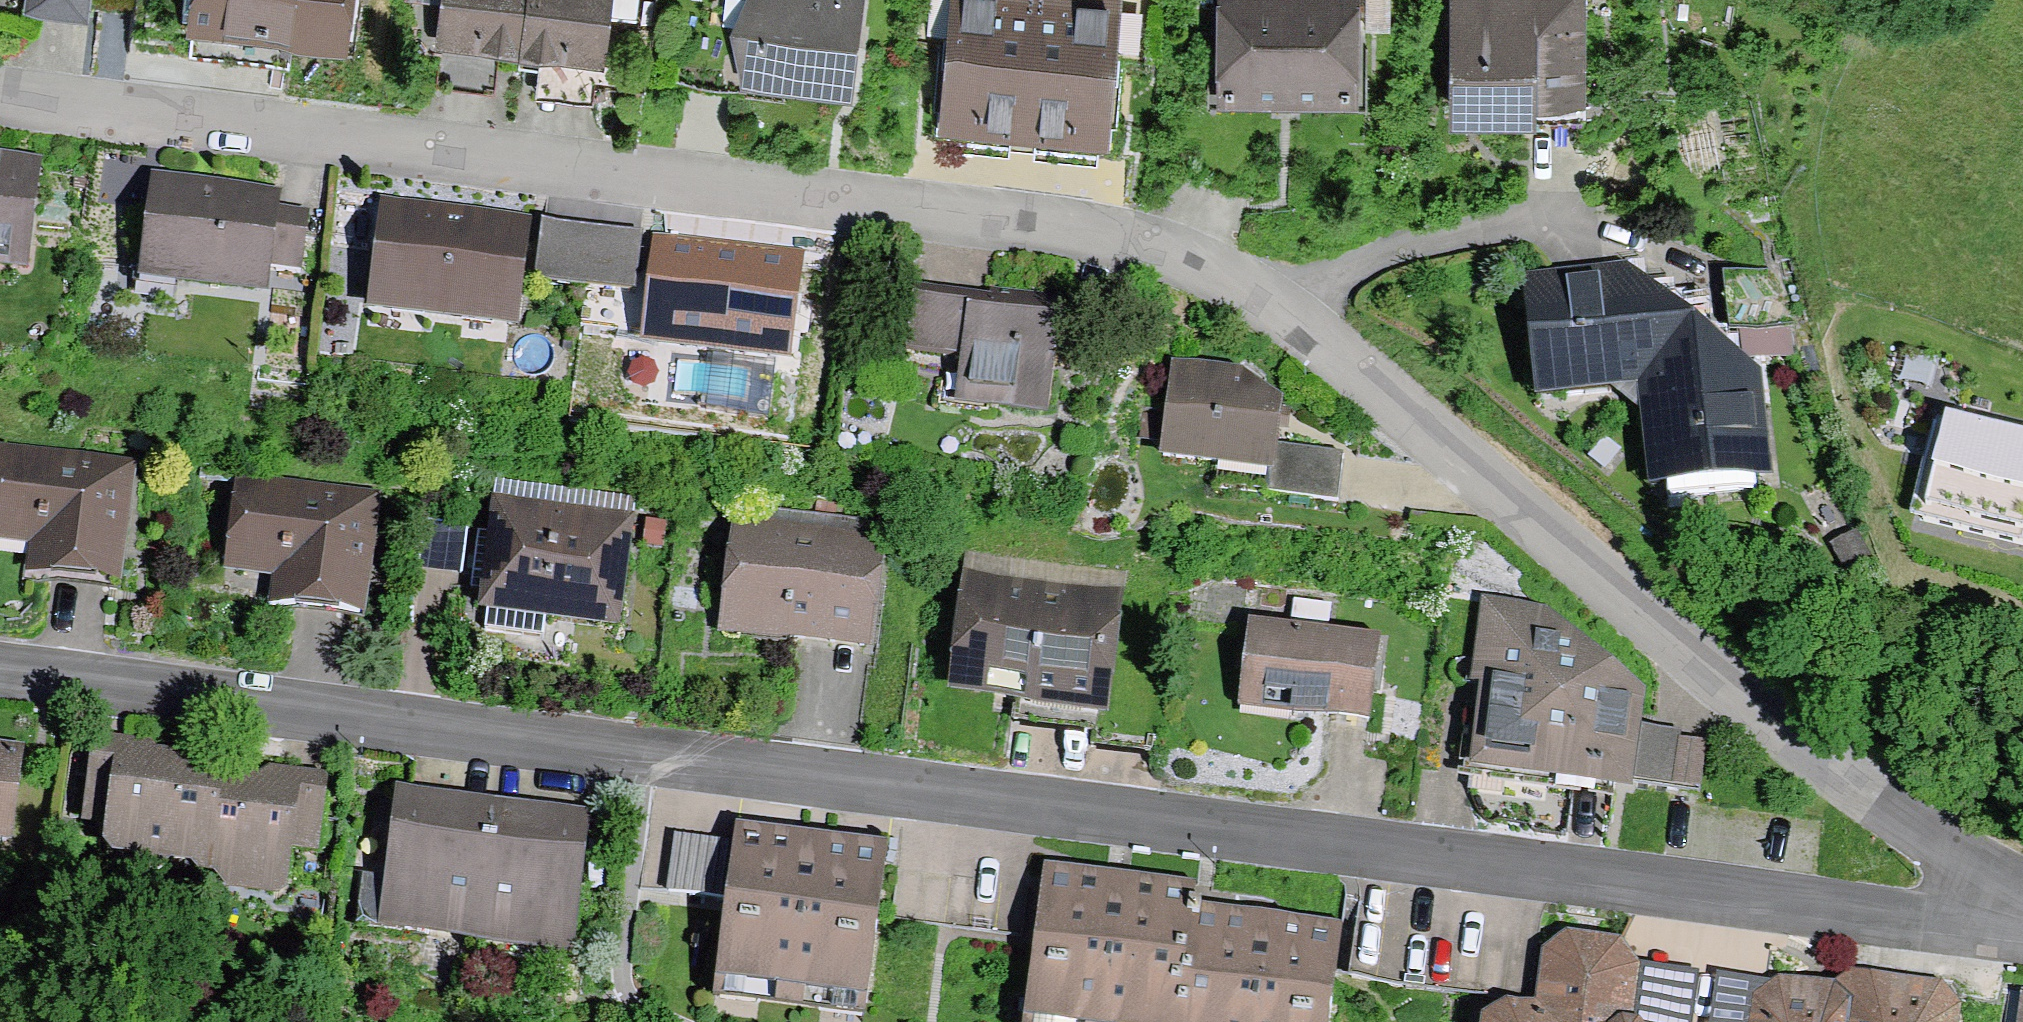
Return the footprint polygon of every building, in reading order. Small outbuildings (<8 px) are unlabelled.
[(183,15),(194,17),(194,20),(340,38),(345,0),(184,0),(183,15)] [(526,0),(445,0),(441,41),(520,50),(526,0)] [(520,50),(600,60),(607,0),(526,0),(520,50)] [(794,0),(685,0),(675,79),(746,88),(747,78),(847,90),(859,0),(795,0),(794,0)] [(950,107),(1010,113),(1009,120),(1040,123),(1041,115),(1100,121),(1112,0),(960,0),(950,107)] [(1289,0),(1227,0),(1225,88),(1265,89),(1265,80),(1288,80),(1289,0)] [(1288,80),(1310,80),(1310,89),(1350,90),(1351,0),(1289,0),(1288,80)] [(1450,103),(1584,105),(1586,0),(1451,0),(1450,103)] [(0,167),(0,256),(20,258),(30,171),(0,167)] [(272,201),(158,187),(148,261),(179,265),(178,277),(262,287),(264,268),(300,273),(307,215),(271,211),(272,201)] [(432,220),(393,215),(384,287),(426,292),(424,306),(464,311),(466,297),(508,302),(517,231),(477,226),(476,237),(467,235),(466,232),(463,228),(460,225),(455,223),(449,223),(444,225),(441,228),(439,232),(431,231),(432,220)] [(640,248),(542,236),(540,257),(590,263),(587,288),(634,294),(640,248)] [(706,254),(666,249),(657,320),(699,325),(698,340),(737,345),(739,330),(781,335),(790,264),(750,260),(749,270),(739,269),(738,265),(736,262),(733,258),(728,257),(724,257),(719,258),(715,261),(713,265),(705,264),(706,254)] [(537,282),(587,288),(590,263),(540,257),(537,282)] [(1627,284),(1549,293),(1561,395),(1614,389),(1612,374),(1637,371),(1627,284)] [(960,298),(912,291),(903,351),(961,359),(959,375),(987,379),(984,398),(1048,408),(1064,298),(990,287),(986,313),(967,311),(967,307),(965,304),(963,301),(960,298)] [(1793,325),(1789,296),(1733,303),(1736,332),(1793,325)] [(1239,377),(1175,369),(1163,455),(1218,462),(1220,450),(1270,457),(1265,492),(1337,501),(1343,454),(1274,446),(1279,408),(1239,377)] [(1655,386),(1668,500),(1755,491),(1742,376),(1655,386)] [(1947,423),(1923,520),(2022,544),(2022,441),(1947,423)] [(255,438),(205,432),(201,467),(248,473),(239,551),(286,557),(281,597),(271,595),(269,611),(294,614),(296,599),(355,606),(368,505),(248,491),(255,438)] [(2,459),(0,477),(0,521),(43,526),(39,565),(27,563),(25,581),(50,584),(53,566),(111,574),(123,473),(2,459)] [(627,522),(498,506),(494,535),(478,532),(472,574),(489,576),(485,605),(488,605),(485,630),(543,637),(546,613),(614,621),(627,522)] [(805,536),(740,528),(730,611),(789,618),(787,636),(864,646),(877,546),(831,540),(830,549),(803,545),(805,536)] [(1111,602),(973,585),(960,684),(1097,701),(1093,732),(1155,740),(1168,635),(1108,628),(1111,602)] [(1290,631),(1259,627),(1251,691),(1292,697),(1290,712),(1368,721),(1378,642),(1326,635),(1330,606),(1294,602),(1290,631)] [(1539,615),(1471,606),(1457,758),(1618,781),(1623,739),(1628,696),(1539,615)] [(1703,748),(1623,739),(1618,781),(1698,790),(1703,748)] [(0,750),(0,840),(6,841),(17,752),(0,750)] [(218,781),(220,781),(221,771),(121,758),(120,767),(90,763),(83,818),(114,822),(111,840),(119,850),(206,861),(208,861),(218,781)] [(208,861),(206,861),(204,871),(246,876),(244,886),(280,891),(281,882),(283,882),(287,846),(317,850),(324,796),(295,792),(295,790),(220,781),(218,781),(208,861)] [(477,932),(491,818),(449,813),(451,800),(404,794),(391,889),(404,890),(400,923),(477,932)] [(491,818),(477,932),(554,942),(558,910),(571,912),(583,817),(535,811),(534,824),(491,818)] [(885,856),(735,837),(734,848),(675,841),(668,894),(727,902),(716,983),(867,1002),(885,856)] [(1192,904),(1193,896),(1043,877),(1024,1021),(1132,1021),(1133,1017),(1172,1021),(1176,1021),(1192,904)] [(1176,1021),(1328,1021),(1340,935),(1199,917),(1200,905),(1192,904),(1176,1021)] [(1538,941),(1357,918),(1349,981),(1530,1004),(1538,941)] [(1545,1018),(1509,1014),(1499,1021),(1622,1021),(1628,969),(1615,952),(1570,945),(1551,959),(1545,1018)] [(1846,981),(1835,990),(1835,998),(1822,997),(1781,990),(1763,1003),(1761,1021),(1853,1021),(1858,983),(1846,981)] [(1950,1012),(1936,994),(1887,987),(1879,994),(1872,985),(1858,983),(1853,1021),(1949,1021),(1950,1012)]
